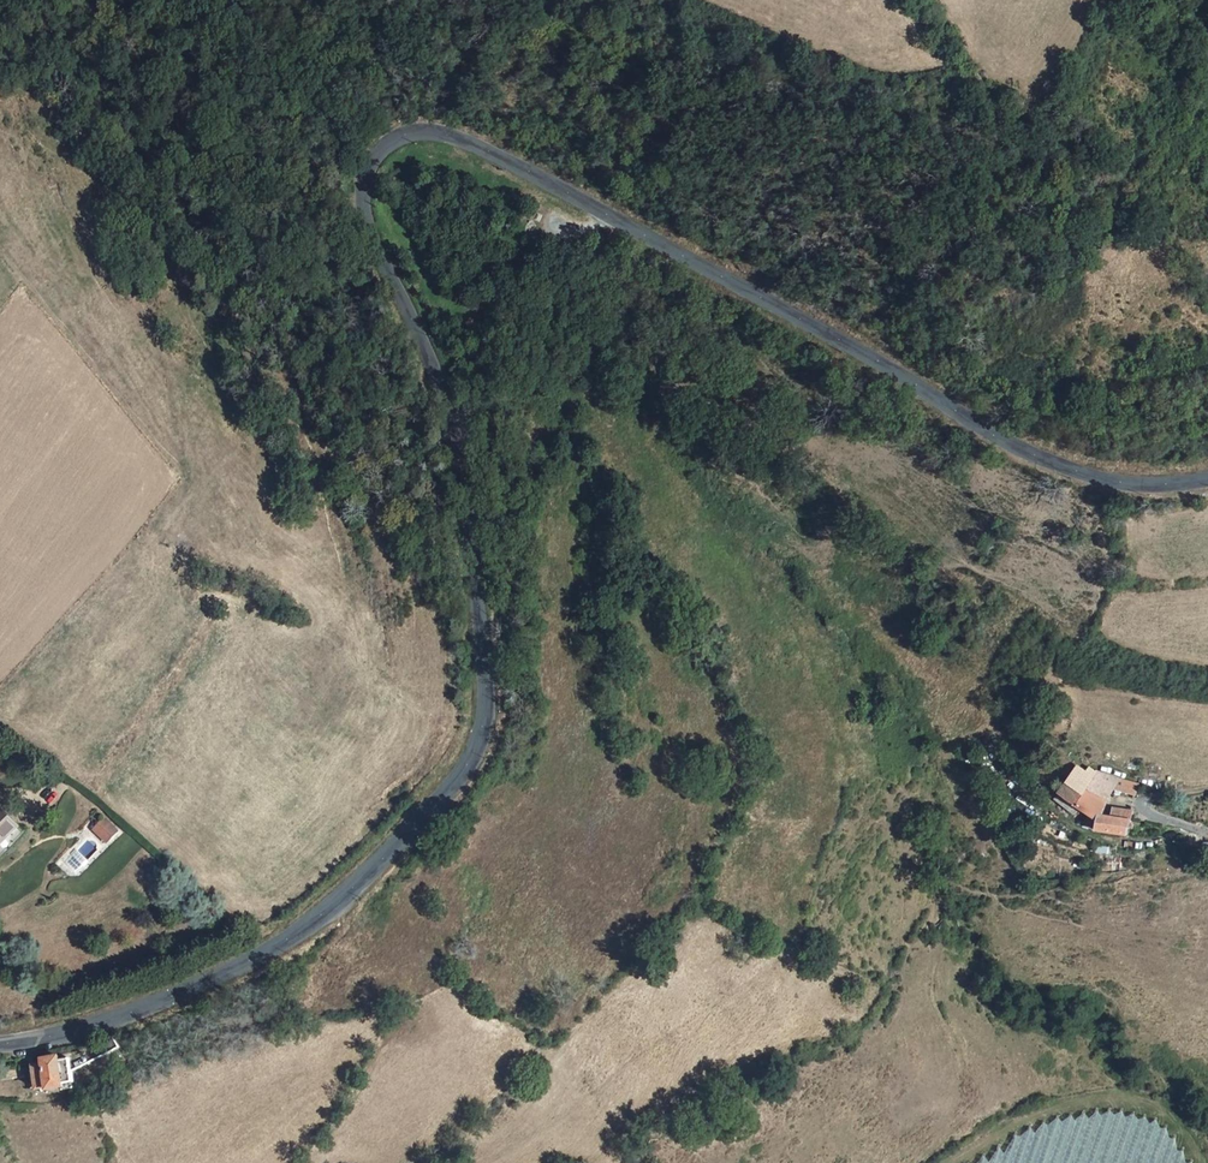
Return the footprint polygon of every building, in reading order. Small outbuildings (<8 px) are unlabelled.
[(1110,807),(1090,795),(1096,782),(1078,772),(1060,796),(1082,819),(1099,827),(1097,836),(1132,841),(1135,825),(1109,820),(1110,807)] [(1096,782),(1090,795),(1110,807),(1111,797),(1139,801),(1142,790),(1099,776),(1096,782)] [(0,812),(0,841),(4,838),(3,834),(16,823),(3,809),(0,812)] [(116,826),(102,814),(91,826),(105,838),(116,826)] [(33,1065),(35,1092),(42,1092),(43,1096),(63,1093),(62,1086),(68,1085),(65,1060),(56,1061),(55,1058),(41,1060),(41,1065),(33,1065)]
